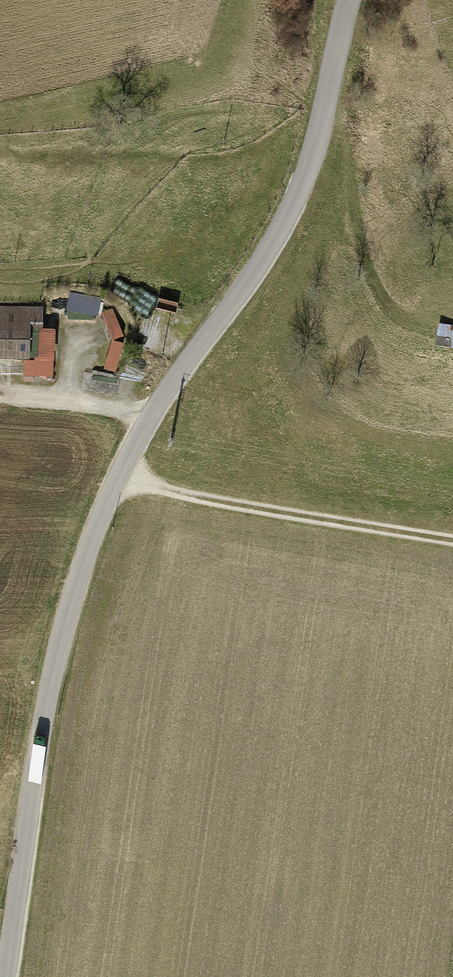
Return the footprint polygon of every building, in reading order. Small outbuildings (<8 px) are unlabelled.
[(104,300),(53,295),(51,313),(102,319),(104,300)] [(0,306),(0,361),(58,361),(59,330),(41,330),(42,307),(0,306)] [(107,314),(111,340),(121,338),(117,313),(107,314)]
